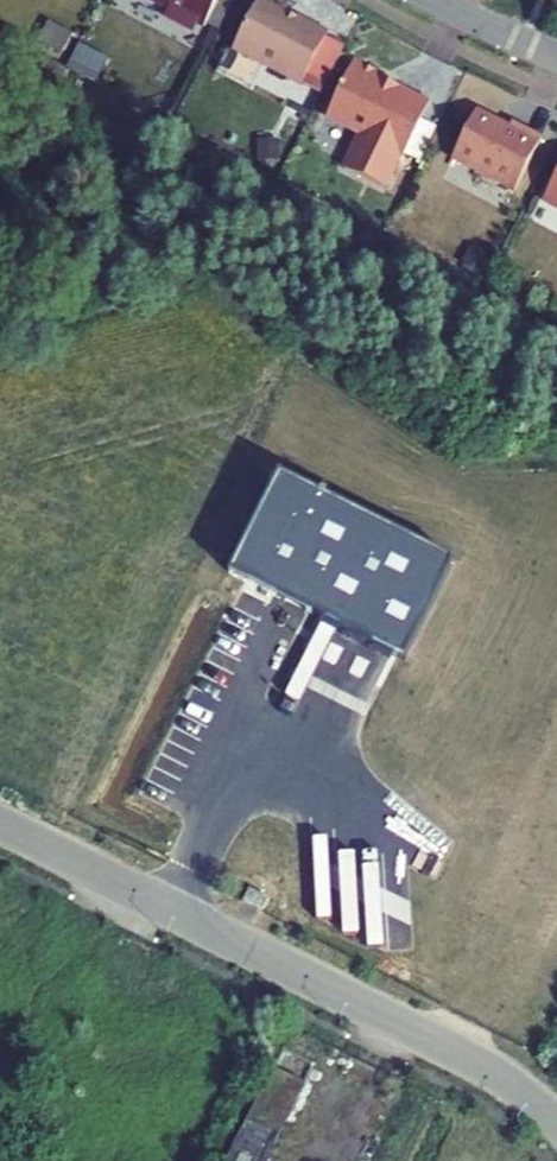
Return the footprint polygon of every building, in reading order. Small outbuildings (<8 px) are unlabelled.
[(218,0),(155,0),(169,7),(173,19),(186,26),(198,22),(205,26),(218,0)] [(232,49),(301,86),(306,76),(326,38),(329,33),(299,17),(297,20),(259,0),(232,49)] [(434,94),(443,76),(409,59),(407,63),(395,57),(399,47),(369,32),(340,89),(375,106),(357,141),(397,161),(414,127),(417,128),(419,125),(424,115),(434,94)] [(326,38),(306,76),(325,86),(345,48),(326,38)] [(434,94),(424,115),(440,123),(451,102),(434,94)] [(452,158),(515,190),(542,137),(512,122),(510,126),(477,109),(452,158)] [(424,115),(419,125),(435,133),(440,123),(424,115)] [(544,201),(556,207),(556,175),(544,201)] [(279,479),(230,575),(400,662),(449,565),(279,479)] [(269,898),(250,889),(244,901),(263,910),(269,898)] [(310,1073),(278,1057),(260,1094),(292,1110),(310,1073)] [(241,1129),(226,1160),(266,1160),(274,1145),(241,1129)]
